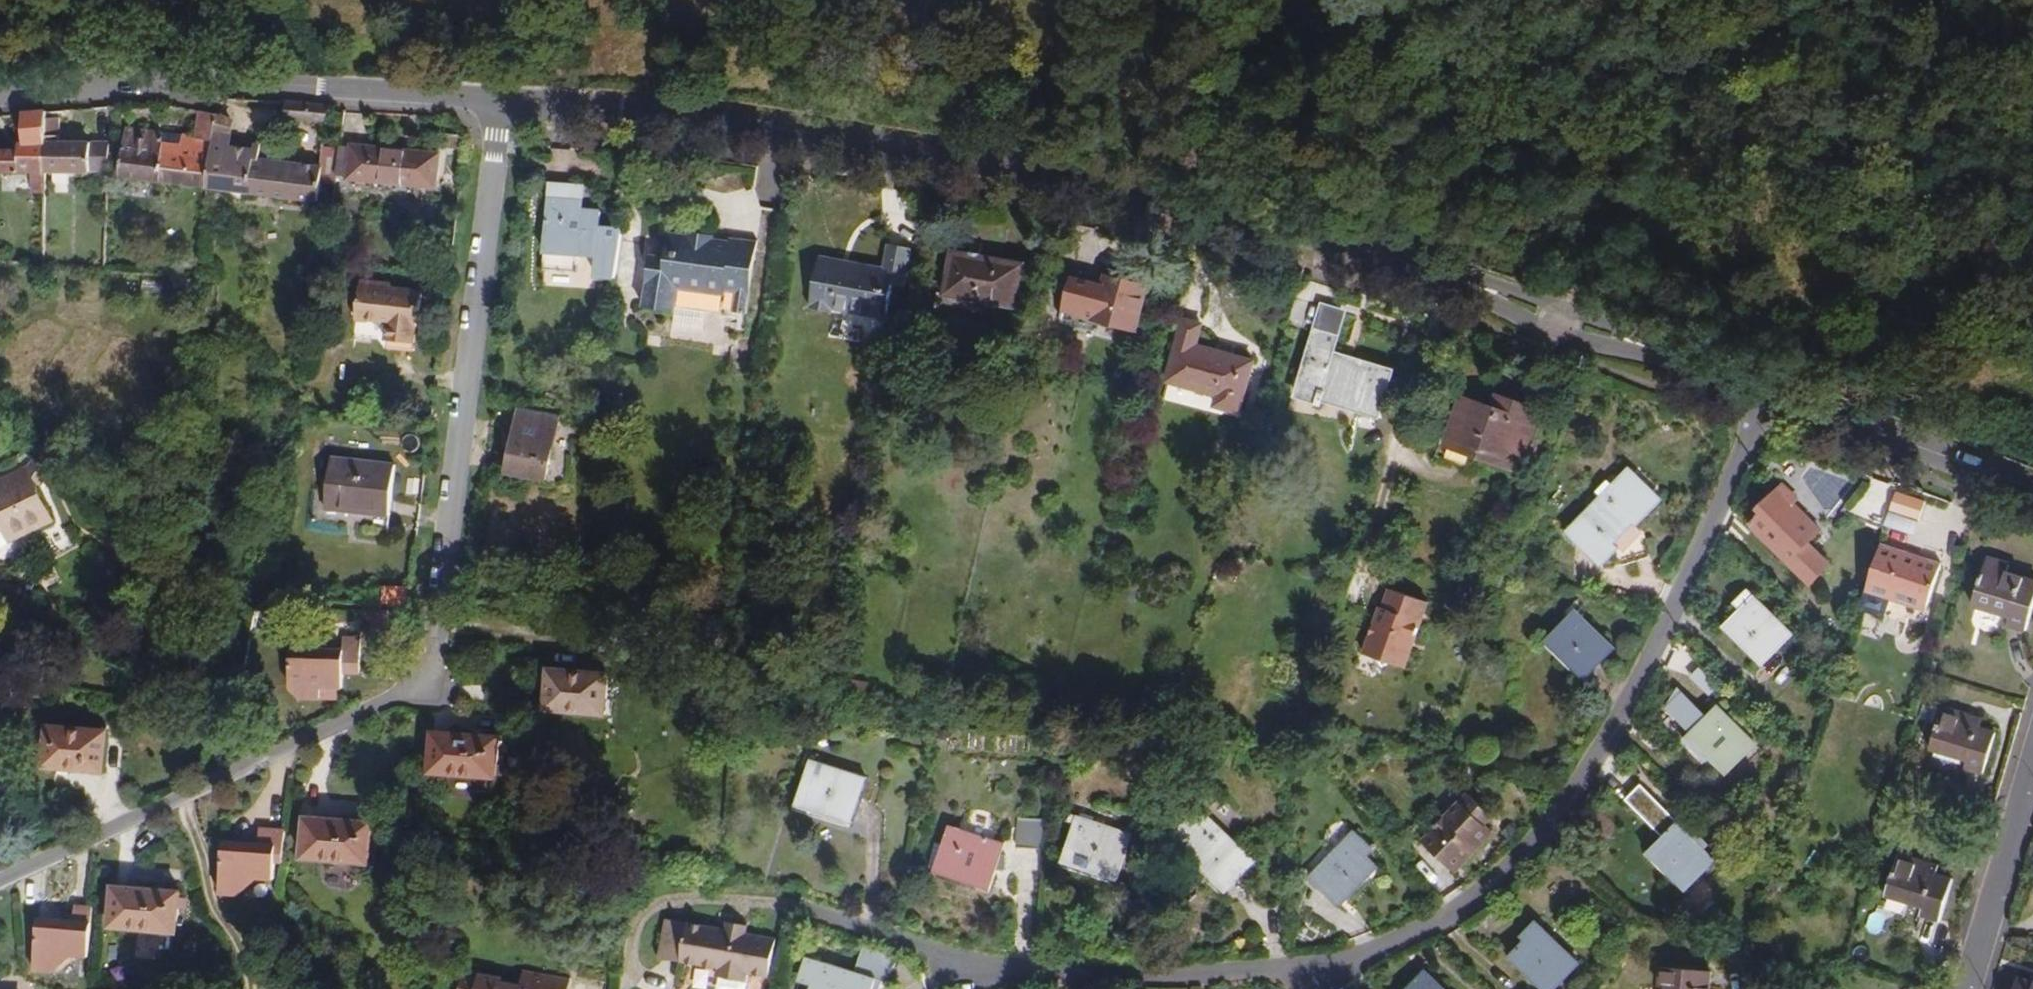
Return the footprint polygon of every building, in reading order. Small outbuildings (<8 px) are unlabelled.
[(329,124),(330,105),(289,102),(281,101),(279,120),(288,120),(329,124)] [(47,111),(26,114),(26,142),(20,142),(20,151),(0,150),(0,173),(32,173),(33,192),(45,192),(46,173),(47,119),(47,111)] [(209,188),(218,115),(200,111),(197,137),(126,128),(120,177),(209,188)] [(233,120),(218,115),(209,188),(229,191),(233,198),(246,199),(252,194),(318,202),(323,167),(260,159),(262,144),(230,141),(227,140),(228,132),(232,130),(233,120)] [(90,173),(90,168),(91,143),(60,143),(60,119),(47,119),(46,173),(90,173)] [(96,173),(108,174),(110,140),(97,140),(97,143),(96,168),(96,173)] [(398,183),(397,192),(411,193),(412,185),(435,187),(439,155),(354,146),(350,178),(369,180),(398,183)] [(368,189),(397,192),(398,183),(369,180),(368,189)] [(582,185),(547,183),(541,270),(574,272),(575,258),(592,260),(591,280),(613,282),(617,229),(598,228),(600,210),(581,208),(582,185)] [(713,251),(715,237),(690,233),(689,236),(671,234),(667,260),(649,257),(642,308),(676,313),(676,307),(679,288),(727,295),(727,293),(751,296),(755,265),(732,262),(733,254),(713,251)] [(758,242),(715,237),(713,251),(733,254),(732,262),(755,265),(758,242)] [(884,270),(820,258),(810,309),(834,314),(834,311),(887,321),(894,286),(906,288),(914,249),(888,244),(884,270)] [(1025,265),(953,251),(945,295),(1017,308),(1025,265)] [(1147,287),(1104,276),(1093,319),(1136,330),(1147,287)] [(392,341),(412,343),(416,343),(418,326),(419,326),(420,318),(421,310),(423,291),(392,287),(392,283),(362,280),(355,318),(386,322),(384,340),(392,341)] [(679,288),(676,307),(706,311),(707,301),(723,304),(721,317),(734,319),(734,312),(749,314),(751,296),(727,293),(727,295),(679,288)] [(314,320),(317,301),(308,299),(304,318),(314,320)] [(311,335),(314,320),(304,318),(302,333),(311,335)] [(1202,325),(1183,320),(1166,382),(1218,396),(1215,406),(1240,413),(1253,362),(1196,346),(1202,325)] [(1338,338),(1314,331),(1294,396),(1319,403),(1321,398),(1379,415),(1392,371),(1333,353),(1338,338)] [(411,351),(412,343),(392,341),(391,349),(411,351)] [(1514,416),(1518,404),(1499,397),(1495,409),(1514,416)] [(1539,411),(1518,404),(1514,416),(1495,409),(1462,398),(1450,434),(1446,445),(1471,454),(1519,471),(1539,411)] [(549,481),(561,416),(521,409),(508,473),(549,481)] [(1466,468),(1471,454),(1446,445),(1450,434),(1442,432),(1433,457),(1466,468)] [(1807,468),(1793,453),(1780,465),(1794,480),(1807,468)] [(46,479),(52,471),(34,458),(28,466),(32,468),(46,479)] [(395,465),(331,458),(325,510),(389,517),(395,465)] [(0,529),(7,543),(56,520),(40,487),(46,479),(32,468),(0,484),(0,530),(0,529)] [(1626,469),(1566,531),(1599,563),(1607,570),(1623,565),(1623,566),(1651,558),(1650,555),(1652,555),(1643,518),(1659,501),(1626,469)] [(1896,493),(1898,487),(1891,484),(1863,522),(1884,531),(1890,512),(1896,493)] [(1812,586),(1828,570),(1806,549),(1821,533),(1793,504),(1797,500),(1783,486),(1756,512),(1761,516),(1751,526),(1812,586)] [(1926,502),(1896,493),(1890,512),(1920,521),(1926,502)] [(1943,564),(1880,544),(1865,591),(1888,599),(1889,596),(1928,609),(1943,564)] [(1987,558),(1973,606),(2010,617),(2008,625),(2026,631),(2032,609),(2032,581),(2007,573),(2010,565),(1987,558)] [(384,597),(409,598),(409,588),(384,587),(384,597)] [(1748,588),(1733,604),(1739,610),(1724,625),(1763,664),(1794,633),(1748,588)] [(1426,604),(1390,592),(1384,611),(1379,610),(1363,657),(1378,662),(1382,669),(1390,666),(1404,671),(1426,604)] [(1576,609),(1546,639),(1585,678),(1615,647),(1576,609)] [(1844,654),(1850,635),(1842,630),(1834,644),(1844,654)] [(343,650),(292,648),(291,689),(301,699),(323,699),(323,688),(344,689),(345,673),(361,673),(361,638),(344,638),(343,650)] [(607,675),(550,671),(547,710),(604,714),(607,675)] [(868,685),(845,680),(842,693),(865,698),(868,685)] [(1719,704),(1707,716),(1680,690),(1667,710),(1690,733),(1688,735),(1727,774),(1757,743),(1719,704)] [(1982,720),(1943,709),(1932,749),(1969,760),(1966,768),(1985,774),(1996,734),(1980,729),(1982,720)] [(122,734),(57,729),(53,778),(119,783),(122,734)] [(500,738),(433,734),(431,773),(497,778),(500,738)] [(866,777),(811,759),(796,804),(852,822),(866,777)] [(1460,801),(1423,841),(1453,870),(1491,830),(1460,801)] [(1188,852),(1185,855),(1224,892),(1254,861),(1197,808),(1191,814),(1181,816),(1182,823),(1183,824),(1175,833),(1174,840),(1188,852)] [(1018,841),(1044,843),(1046,813),(1020,811),(1018,841)] [(1133,834),(1077,815),(1062,860),(1118,879),(1133,834)] [(372,824),(306,819),(303,859),(370,863),(372,824)] [(1678,821),(1648,852),(1687,890),(1717,859),(1678,821)] [(1006,855),(1002,853),(1005,843),(950,825),(935,870),(991,888),(998,865),(1008,866),(1006,855)] [(259,845),(224,842),(220,894),(239,896),(257,879),(274,880),(276,862),(283,863),(286,831),(260,829),(259,845)] [(1355,830),(1310,878),(1340,905),(1378,865),(1367,855),(1374,848),(1355,830)] [(1939,868),(1900,856),(1888,897),(1925,907),(1923,915),(1941,921),(1953,881),(1936,876),(1939,868)] [(180,893),(114,888),(111,927),(177,932),(180,893)] [(74,921),(38,919),(34,971),(53,972),(73,956),(89,958),(93,907),(75,906),(74,921)] [(728,922),(726,930),(667,919),(660,958),(722,970),(721,978),(745,982),(746,974),(769,978),(776,938),(746,933),(747,926),(728,922)] [(1522,936),(1526,940),(1512,954),(1547,988),(1555,988),(1580,963),(1537,921),(1522,936)] [(866,946),(859,973),(876,978),(885,981),(898,957),(866,946)] [(806,957),(799,980),(813,984),(811,988),(872,988),(876,978),(859,973),(806,957)] [(1662,967),(1661,986),(1669,987),(1669,988),(1710,988),(1712,971),(1662,967)] [(1405,988),(1447,988),(1425,968),(1405,988)] [(571,978),(523,970),(521,985),(502,981),(503,977),(464,971),(461,988),(569,988),(571,978)] [(2018,979),(2015,988),(2032,988),(2032,984),(2018,979)]
